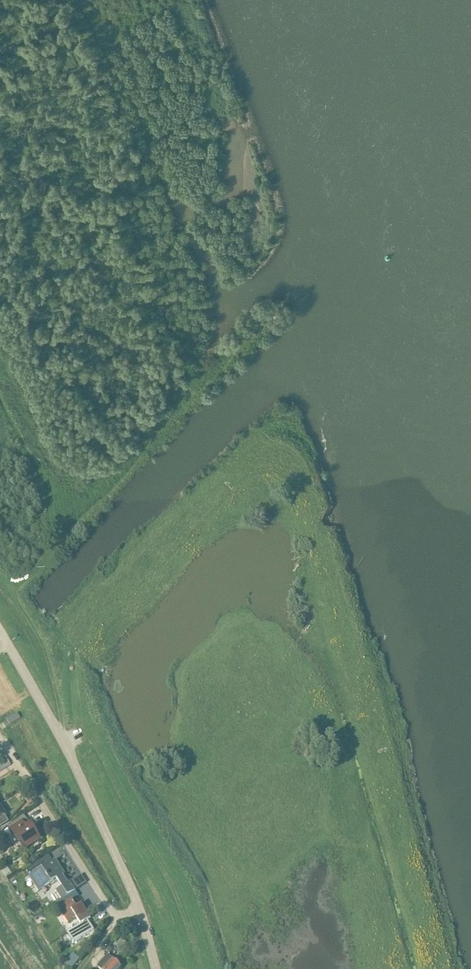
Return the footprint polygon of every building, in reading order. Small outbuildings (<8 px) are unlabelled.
[(10,726),(21,719),(17,713),(6,720),(10,726)] [(9,822),(5,816),(6,815),(6,814),(0,805),(0,828),(9,822)] [(23,823),(10,831),(17,842),(19,845),(21,844),(24,849),(39,839),(33,829),(28,832),(25,826),(23,823)] [(35,855),(28,859),(32,864),(38,860),(35,855)] [(68,883),(54,861),(29,877),(38,892),(56,880),(61,887),(55,891),(61,900),(75,891),(70,882),(68,883)] [(65,899),(56,904),(56,905),(56,906),(59,909),(67,923),(75,918),(80,926),(67,935),(73,943),(93,930),(87,921),(91,919),(81,904),(76,907),(72,900),(68,903),(65,899)] [(122,967),(107,955),(97,967),(100,968),(121,968),(122,967)]
